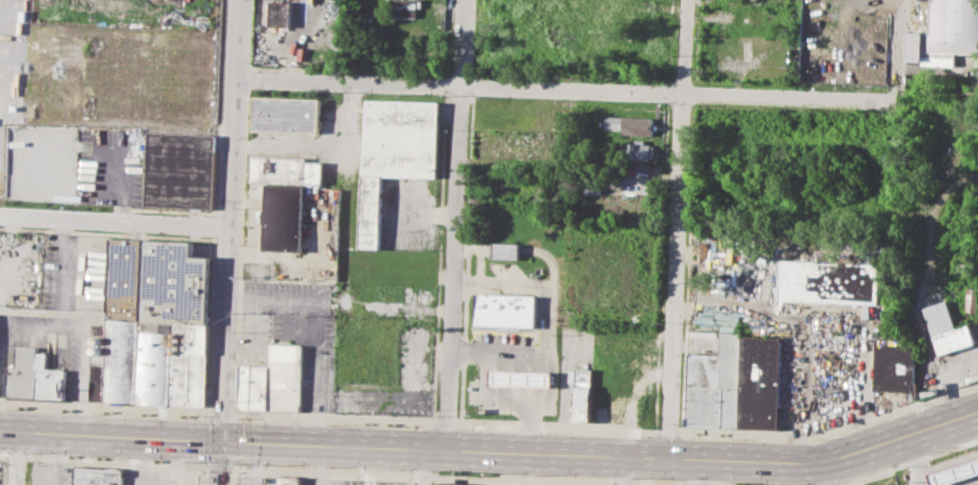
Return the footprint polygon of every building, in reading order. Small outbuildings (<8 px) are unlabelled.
[(392,16),(393,0),(423,0),(423,7),(418,7),(417,17),(392,16)] [(930,34),(931,0),(977,0),(977,51),(956,50),(955,66),(907,65),(908,33),(930,34)] [(268,1),(306,2),(305,27),(268,26),(268,1)] [(254,96),(322,100),(320,133),(252,130),(254,96)] [(368,98),(442,102),(439,175),(383,173),(380,248),(361,247),(368,98)] [(608,115),(654,117),(653,136),(624,134),(624,130),(607,129),(608,115)] [(145,131),(215,133),(212,208),(143,206),(145,131)] [(631,143),(653,144),(653,160),(630,159),(631,143)] [(252,155),(308,157),(308,162),(324,163),(323,183),(251,180),(252,155)] [(267,185),(307,186),(304,256),(293,255),(293,250),(265,249),(267,185)] [(110,238),(192,241),(192,256),(211,256),(209,323),(139,320),(139,311),(107,310),(110,238)] [(493,242),(520,243),(520,249),(519,259),(493,258),(493,249),(493,242)] [(782,259),(880,263),(879,303),(781,299),(782,259)] [(966,287),(977,288),(976,313),(965,313),(966,287)] [(478,293),(537,296),(535,327),(476,324),(478,293)] [(923,307),(947,299),(957,328),(968,325),(974,342),(939,354),(923,307)] [(90,400),(91,363),(104,364),(106,335),(92,335),(92,324),(107,324),(107,310),(139,311),(136,402),(90,400)] [(209,323),(206,404),(136,402),(139,320),(209,323)] [(689,354),(720,355),(721,330),(743,331),(743,337),(739,428),(687,426),(689,354)] [(743,337),(782,338),(778,430),(739,428),(743,337)] [(876,337),(916,338),(914,390),(874,388),(876,337)] [(271,343),(270,365),(268,410),(302,411),(305,344),(271,343)] [(15,345),(37,346),(36,352),(34,397),(5,396),(6,367),(14,367),(15,345)] [(36,352),(47,353),(46,368),(64,369),(63,399),(34,397),(36,352)] [(577,361),(588,361),(588,368),(593,369),(592,421),(575,420),(577,361)] [(241,364),(239,404),(242,408),(250,409),(252,365),(241,364)] [(252,365),(250,409),(268,410),(270,365),(252,365)] [(491,370),(552,372),(552,387),(490,385),(491,370)] [(958,451),(957,484),(929,484),(930,461),(958,451)] [(125,470),(124,484),(73,484),(74,468),(125,470)] [(301,478),(301,484),(269,484),(269,477),(301,478)]
